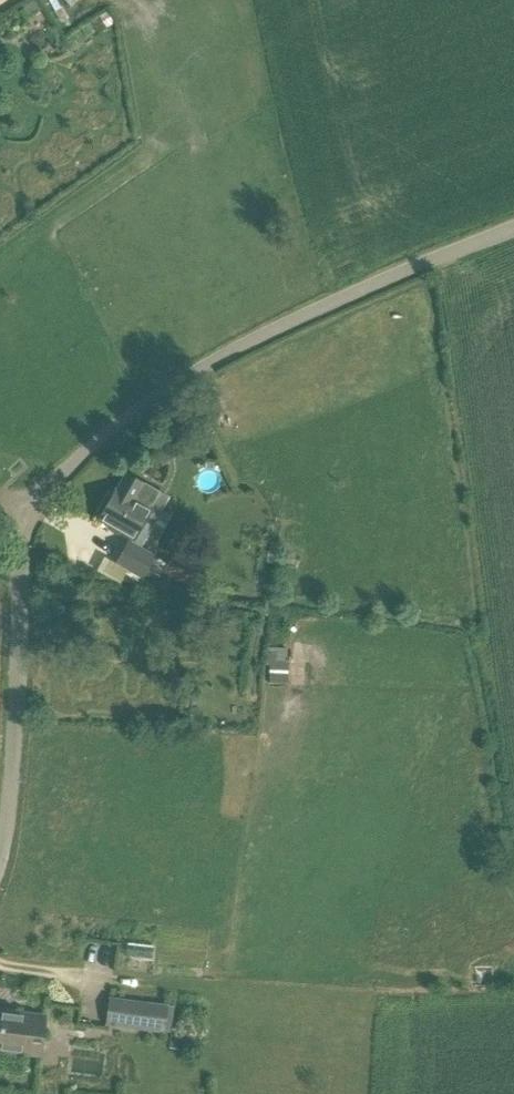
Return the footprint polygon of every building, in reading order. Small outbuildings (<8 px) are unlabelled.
[(133,539),(150,508),(134,499),(143,483),(126,473),(99,520),(133,539)] [(145,580),(157,555),(133,542),(129,540),(115,564),(145,580)] [(203,573),(170,555),(163,568),(195,586),(203,573)] [(275,663),(293,663),(294,636),(276,636),(275,663)] [(109,997),(105,1026),(164,1033),(168,1004),(109,997)] [(2,1050),(1,1052),(19,1054),(19,1052),(40,1055),(45,1016),(0,1010),(0,1050),(2,1050)]
